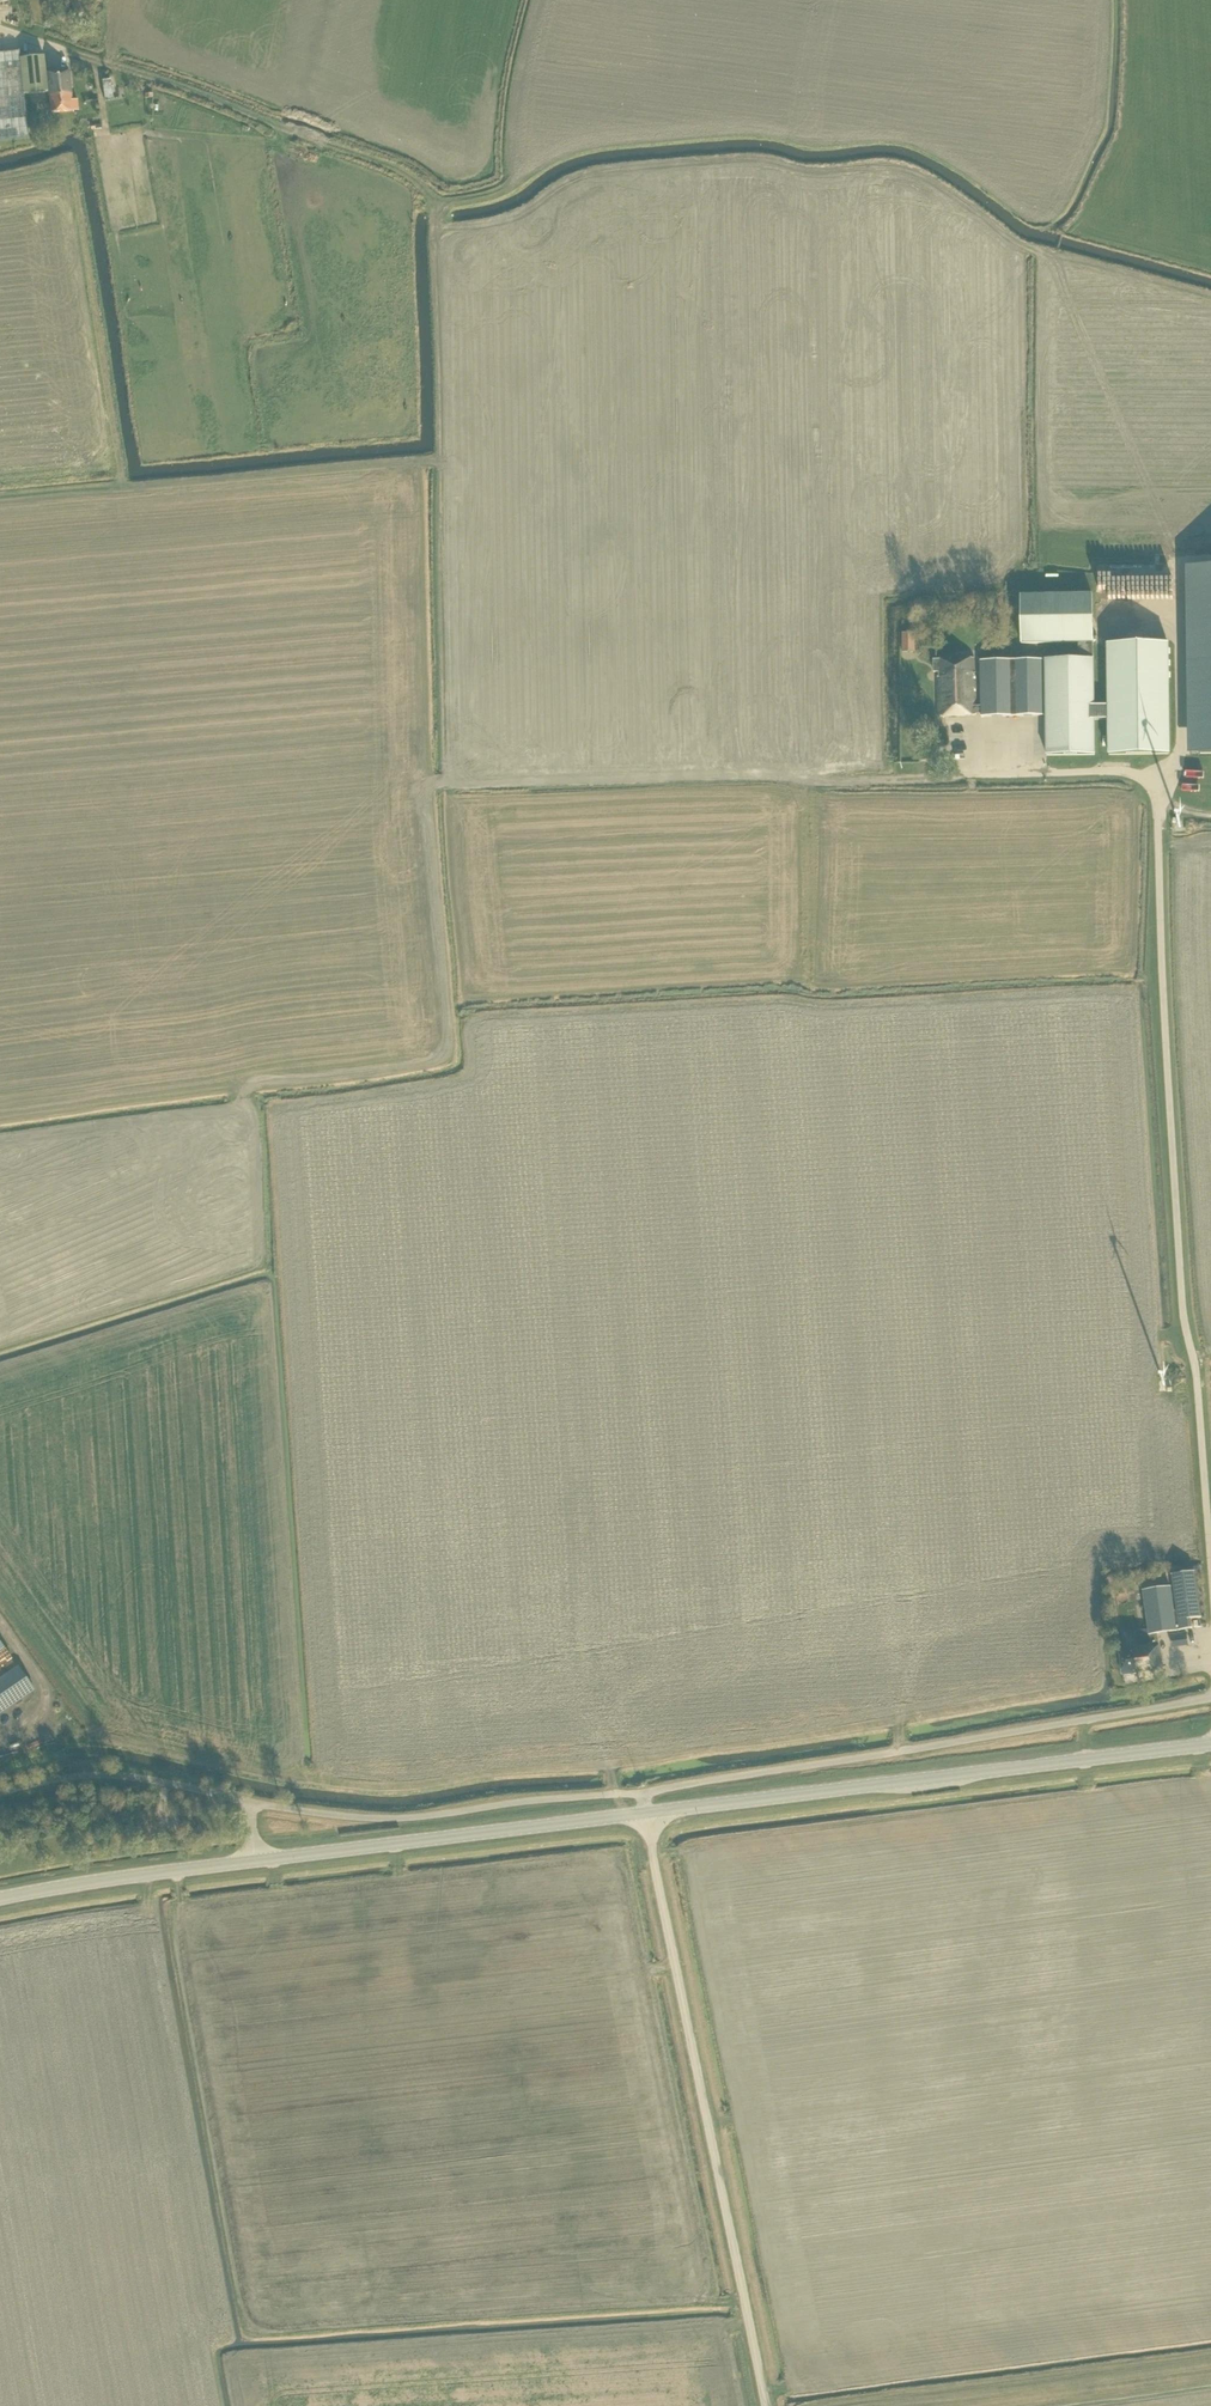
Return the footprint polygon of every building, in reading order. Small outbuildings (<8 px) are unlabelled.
[(25,95),(48,93),(48,97),(50,97),(52,114),(72,112),(71,101),(73,101),(70,71),(46,73),(45,57),(21,59),(20,52),(0,54),(0,141),(29,138),(25,95)] [(105,102),(114,101),(111,80),(102,81),(105,102)] [(1198,754),(1210,754),(1210,566),(1196,566),(1198,754)] [(1092,656),(1092,639),(1091,591),(1019,593),(1020,641),(1077,639),(1078,654),(1083,653),(1083,656),(1045,657),(1047,756),(1095,755),(1094,720),(1109,719),(1109,755),(1170,754),(1168,644),(1108,645),(1109,707),(1094,707),(1093,656),(1092,656)] [(902,642),(915,642),(915,633),(902,633),(902,642)] [(982,714),(982,717),(1044,715),(1042,657),(982,659),(984,706),(978,706),(976,655),(939,657),(939,661),(936,661),(936,668),(940,668),(940,675),(938,675),(939,716),(977,715),(976,714),(982,714)] [(1176,1611),(1174,1611),(1170,1587),(1143,1591),(1150,1644),(1133,1646),(1134,1650),(1120,1652),(1123,1676),(1137,1674),(1138,1677),(1163,1674),(1157,1634),(1192,1629),(1191,1619),(1202,1618),(1195,1571),(1171,1575),(1176,1611)] [(1188,1642),(1186,1633),(1171,1635),(1172,1645),(1188,1642)] [(35,1690),(18,1666),(0,1678),(0,1714),(35,1690)] [(916,1788),(917,1794),(936,1791),(935,1785),(916,1788)]
